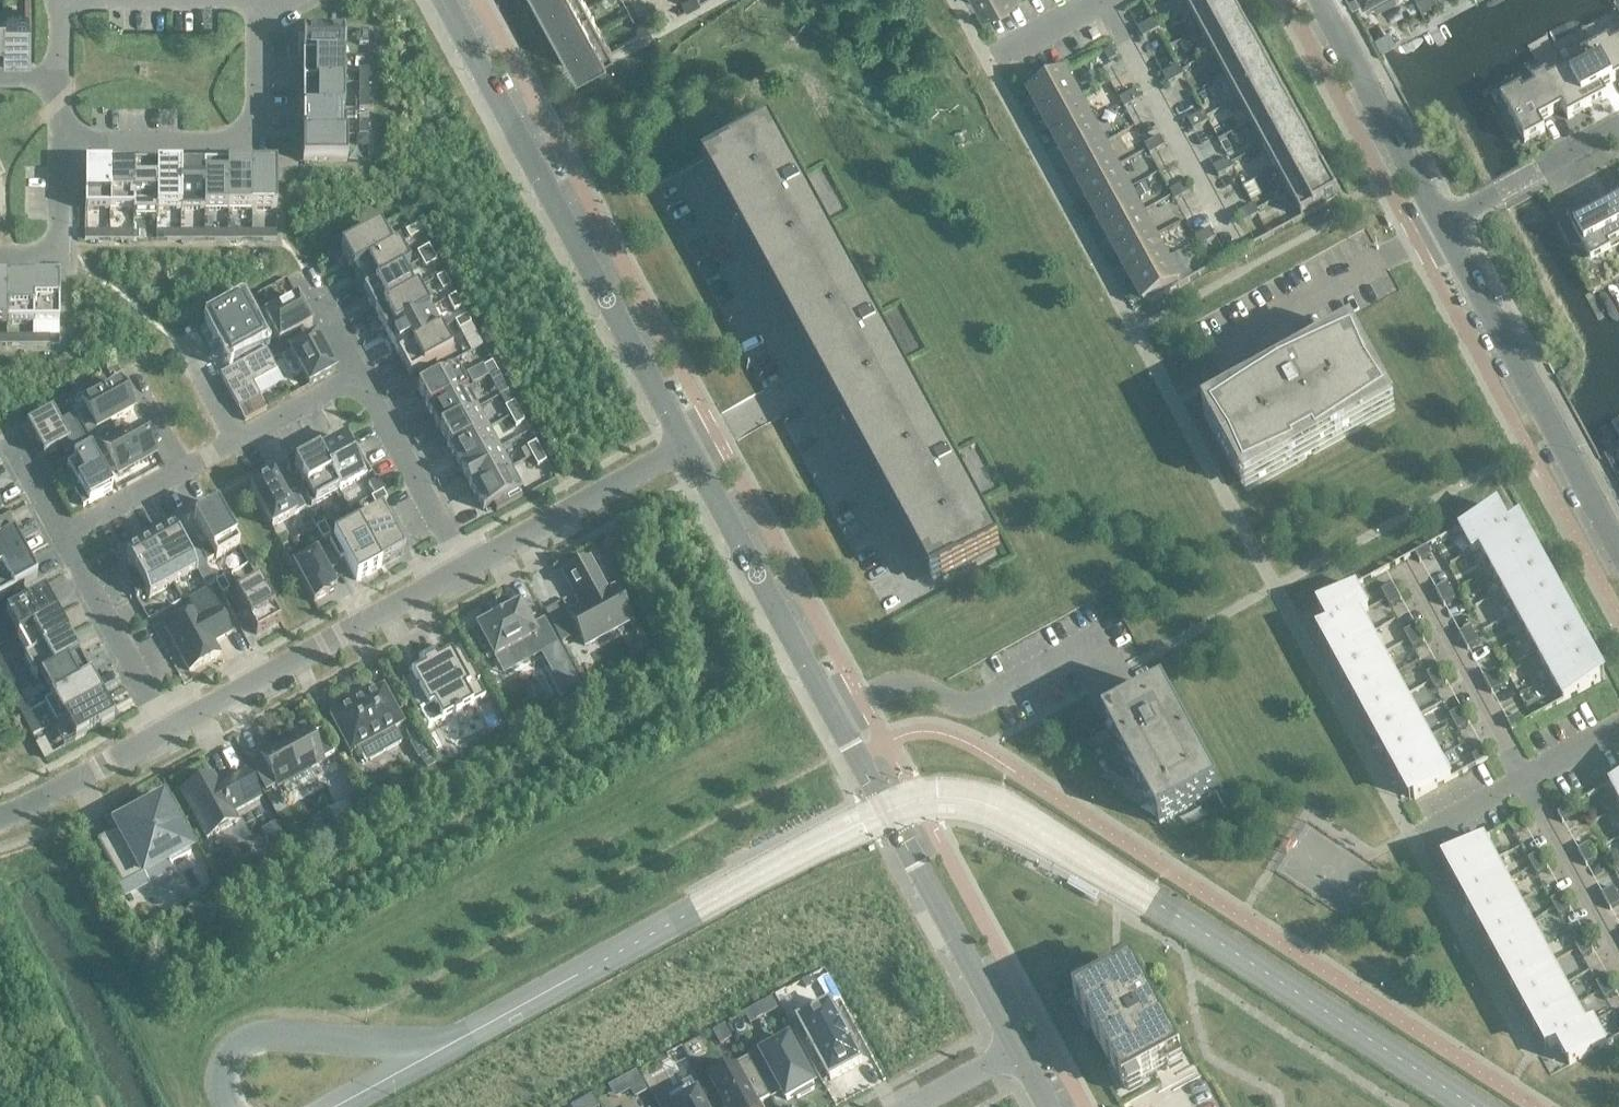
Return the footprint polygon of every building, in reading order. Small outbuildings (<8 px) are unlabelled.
[(584,0),(548,0),(537,6),(549,27),(587,7),(584,0)] [(681,2),(686,10),(699,2),(698,0),(685,0),(681,2)] [(984,12),(1007,0),(978,0),(984,12)] [(1229,0),(1201,0),(1187,8),(1200,31),(1235,11),(1229,0)] [(599,29),(587,7),(549,27),(561,49),(599,29)] [(1248,34),(1235,11),(1200,31),(1212,54),(1248,34)] [(30,16),(3,16),(3,21),(3,55),(30,55),(30,16)] [(650,19),(636,26),(641,34),(654,27),(650,19)] [(1158,30),(1153,20),(1145,24),(1150,34),(1158,30)] [(1150,34),(1145,24),(1137,29),(1143,38),(1150,34)] [(612,52),(599,29),(561,49),(574,72),(612,52)] [(345,30),(303,30),(303,56),(344,56),(345,56),(345,30)] [(368,30),(359,30),(359,44),(368,44),(368,30)] [(1260,57),(1248,34),(1212,54),(1225,77),(1260,57)] [(1612,46),(1609,40),(1595,48),(1613,81),(1618,78),(1618,42),(1612,46)] [(1117,58),(1111,48),(1103,53),(1109,62),(1117,58)] [(1613,81),(1595,48),(1594,48),(1597,54),(1586,60),(1583,54),(1564,65),(1587,108),(1607,97),(1601,87),(1613,81)] [(344,56),(303,56),(303,83),(344,83),(344,56)] [(1273,80),(1260,57),(1225,77),(1237,100),(1273,80)] [(1587,108),(1564,65),(1563,65),(1566,71),(1550,80),(1546,74),(1533,82),(1551,115),(1562,109),(1568,119),(1587,108)] [(1183,76),(1178,66),(1170,70),(1175,80),(1183,76)] [(368,69),(359,69),(359,83),(368,83),(368,69)] [(1175,80),(1170,70),(1163,75),(1168,84),(1175,80)] [(1077,98),(1064,74),(1029,94),(1042,118),(1077,98)] [(1286,103),(1273,80),(1237,100),(1250,123),(1286,103)] [(1551,115),(1533,82),(1519,89),(1522,95),(1504,105),(1509,113),(1508,113),(1524,142),(1545,131),(1539,121),(1551,115)] [(303,109),(342,109),(342,110),(344,110),(344,83),(303,83),(303,109)] [(368,83),(359,83),(359,96),(368,96),(368,83)] [(1140,100),(1134,91),(1127,95),(1132,104),(1140,100)] [(1132,104),(1127,95),(1119,99),(1124,109),(1132,104)] [(1090,121),(1077,98),(1042,118),(1054,141),(1090,121)] [(1298,127),(1286,103),(1250,123),(1263,146),(1298,127)] [(303,109),(303,135),(342,135),(342,134),(342,110),(342,109),(303,109)] [(1208,122),(1203,112),(1195,116),(1201,126),(1208,122)] [(1201,126),(1195,116),(1188,121),(1193,130),(1201,126)] [(1103,144),(1090,121),(1054,141),(1067,164),(1103,144)] [(368,135),(368,122),(359,122),(359,135),(368,135)] [(1311,150),(1298,127),(1263,146),(1275,169),(1311,150)] [(917,534),(943,582),(1001,550),(974,502),(969,505),(944,459),(949,456),(899,363),(893,366),(868,320),(873,317),(823,225),(818,228),(793,181),(798,179),(772,131),(714,163),(741,211),(731,216),(756,262),(766,257),(817,350),(807,355),(832,401),(842,396),(892,488),(883,493),(908,539),(917,534)] [(347,134),(342,134),(342,135),(303,135),(303,161),(347,161),(347,134)] [(358,136),(358,143),(361,146),(368,146),(368,136),(358,136)] [(1165,146),(1160,137),(1152,141),(1157,150),(1165,146)] [(1157,150),(1152,141),(1144,145),(1150,155),(1157,150)] [(1115,167),(1103,144),(1067,164),(1080,187),(1115,167)] [(1324,173),(1311,150),(1275,169),(1288,192),(1324,173)] [(1234,168),(1228,159),(1221,163),(1226,172),(1234,168)] [(1226,172),(1221,163),(1213,167),(1218,177),(1226,172)] [(110,166),(85,166),(85,210),(110,210),(110,166)] [(133,166),(110,166),(110,210),(133,210),(133,166)] [(157,166),(133,166),(133,210),(133,215),(157,215),(157,210),(157,166)] [(180,166),(157,166),(157,210),(180,210),(180,166)] [(204,166),(180,166),(180,210),(204,210),(204,166)] [(228,166),(204,166),(204,210),(228,210),(228,166)] [(251,166),(228,166),(228,210),(251,210),(251,166)] [(276,166),(251,166),(251,210),(276,210),(276,166)] [(1128,190),(1115,167),(1080,187),(1092,210),(1128,190)] [(1337,197),(1324,173),(1288,192),(1303,219),(1335,202),(1333,199),(1337,197)] [(1190,192),(1185,183),(1177,187),(1182,196),(1190,192)] [(1144,185),(1135,190),(1140,199),(1149,194),(1144,185)] [(1182,196),(1177,187),(1169,191),(1175,201),(1182,196)] [(1140,213),(1128,190),(1092,210),(1105,233),(1140,213)] [(1610,196),(1616,206),(1604,212),(1618,240),(1618,191),(1610,196)] [(1259,214),(1254,205),(1246,209),(1251,219),(1259,214)] [(1251,219),(1246,209),(1238,213),(1244,223),(1251,219)] [(1587,209),(1567,220),(1583,249),(1584,249),(1588,257),(1605,248),(1609,253),(1618,248),(1618,240),(1604,212),(1593,219),(1587,209)] [(1153,236),(1140,213),(1105,233),(1117,256),(1153,236)] [(417,225),(405,231),(410,239),(421,233),(417,225)] [(379,227),(340,249),(352,270),(391,249),(379,227)] [(1215,238),(1210,229),(1202,233),(1208,242),(1215,238)] [(276,231),(263,231),(263,240),(276,240),(276,231)] [(1208,242),(1202,233),(1195,237),(1200,247),(1208,242)] [(1165,259),(1153,236),(1117,256),(1130,279),(1165,259)] [(426,242),(419,246),(425,258),(432,253),(426,242)] [(391,249),(352,270),(353,271),(364,290),(363,290),(363,291),(406,268),(409,266),(409,265),(408,266),(398,247),(399,246),(398,245),(391,249)] [(432,253),(425,258),(421,260),(425,267),(437,261),(432,253)] [(1180,286),(1165,259),(1130,279),(1143,303),(1147,301),(1148,304),(1180,286)] [(375,312),(417,289),(406,268),(363,291),(375,312)] [(442,290),(450,286),(444,274),(436,278),(442,290)] [(11,279),(6,279),(6,323),(33,323),(33,279),(28,279),(27,279),(27,280),(12,280),(12,279),(11,279)] [(59,279),(33,279),(33,323),(59,323),(59,279)] [(428,310),(417,289),(375,312),(386,333),(428,310)] [(455,295),(447,299),(454,311),(461,306),(455,295)] [(297,297),(264,315),(279,342),(312,324),(297,297)] [(250,298),(240,303),(245,312),(255,306),(250,298)] [(245,312),(240,303),(208,321),(229,359),(261,341),(245,312)] [(428,310),(386,333),(397,353),(440,330),(428,310)] [(459,330),(471,323),(466,316),(455,322),(459,330)] [(451,352),(440,330),(397,353),(409,375),(451,352)] [(1395,409),(1352,331),(1203,413),(1246,491),(1395,409)] [(284,340),(309,385),(335,371),(315,335),(304,341),(299,332),(284,340)] [(33,336),(19,336),(19,345),(33,345),(33,336)] [(46,336),(33,336),(33,345),(46,345),(46,336)] [(266,349),(220,374),(238,409),(260,397),(253,384),(277,371),(266,349)] [(492,362),(483,367),(488,376),(497,371),(492,362)] [(455,367),(417,388),(428,409),(467,388),(455,367)] [(497,371),(488,376),(493,386),(502,381),(497,371)] [(92,444),(100,440),(115,431),(110,422),(133,409),(119,384),(82,404),(95,428),(86,433),(92,444)] [(467,388),(428,409),(439,429),(478,408),(467,388)] [(513,402),(505,407),(510,416),(519,411),(513,402)] [(478,408),(439,429),(450,449),(489,428),(478,408)] [(59,422),(52,410),(26,424),(43,456),(60,446),(65,455),(87,443),(72,415),(59,422)] [(515,426),(524,421),(519,411),(510,416),(515,426)] [(115,431),(100,440),(118,472),(154,452),(139,426),(124,434),(121,428),(115,431)] [(489,428),(450,449),(461,469),(499,448),(489,428)] [(342,438),(318,451),(339,490),(367,475),(357,457),(353,459),(342,438)] [(535,442),(526,446),(532,456),(541,451),(535,442)] [(499,448),(461,469),(472,489),(510,468),(499,448)] [(90,451),(67,463),(80,487),(74,490),(83,506),(112,491),(90,451)] [(318,451),(294,464),(305,485),(301,487),(311,505),(339,490),(318,451)] [(532,456),(537,466),(546,461),(541,451),(532,456)] [(510,468),(472,489),(483,510),(522,488),(510,468)] [(274,475),(251,488),(272,527),(295,514),(274,475)] [(376,479),(369,483),(375,495),(383,490),(376,479)] [(373,499),(373,500),(377,507),(387,501),(384,493),(373,499)] [(195,520),(216,559),(239,546),(217,506),(215,507),(216,507),(212,509),(210,505),(197,512),(199,516),(196,518),(196,517),(194,518),(195,520)] [(1508,531),(1496,509),(1459,529),(1472,552),(1516,527),(1516,526),(1508,531)] [(404,553),(381,511),(357,524),(381,566),(404,553)] [(13,536),(2,516),(0,517),(0,544),(13,536)] [(318,516),(312,519),(316,527),(323,523),(318,516)] [(357,524),(330,539),(340,558),(344,556),(357,579),(381,566),(357,524)] [(324,526),(318,530),(317,530),(323,541),(330,537),(324,526)] [(1528,549),(1516,527),(1472,552),(1480,548),(1491,569),(1528,549)] [(197,572),(173,529),(172,529),(173,530),(150,543),(172,584),(195,571),(196,572),(197,572)] [(25,557),(13,536),(0,544),(0,571),(25,557)] [(150,543),(127,555),(127,554),(126,555),(137,577),(144,588),(149,598),(150,597),(150,596),(172,584),(150,543)] [(1428,547),(1428,546),(1415,553),(1420,561),(1431,555),(1427,548),(1428,547)] [(327,592),(335,588),(336,588),(327,571),(337,566),(327,548),(318,554),(316,551),(293,564),(314,603),(329,595),(328,594),(327,592)] [(1540,571),(1528,549),(1491,569),(1503,591),(1540,571)] [(37,579),(25,557),(0,571),(0,599),(37,579)] [(606,592),(589,560),(563,573),(577,598),(579,597),(583,605),(567,613),(585,645),(630,620),(613,589),(606,592)] [(1552,593),(1540,571),(1503,591),(1515,613),(1552,593)] [(137,577),(130,581),(136,592),(144,588),(137,577)] [(280,621),(259,582),(231,598),(241,615),(244,613),(256,634),(280,621)] [(1451,591),(1447,584),(1435,590),(1440,598),(1451,591)] [(1397,592),(1393,585),(1381,591),(1386,599),(1397,592)] [(1367,609),(1355,586),(1318,606),(1330,628),(1323,632),(1323,633),(1367,609)] [(194,611),(165,627),(189,671),(220,654),(213,643),(231,633),(208,591),(189,601),(194,611)] [(1455,599),(1451,591),(1440,598),(1444,605),(1455,599)] [(1401,600),(1397,592),(1386,599),(1390,606),(1401,600)] [(6,614),(18,636),(56,615),(44,593),(6,614)] [(1564,615),(1552,593),(1515,613),(1527,635),(1564,615)] [(477,634),(476,637),(482,649),(486,650),(488,649),(494,659),(495,658),(503,673),(541,653),(562,691),(579,682),(545,619),(531,627),(519,605),(504,613),(502,614),(502,615),(494,619),(494,618),(492,620),(477,628),(479,632),(477,634)] [(556,605),(544,611),(561,642),(573,636),(556,605)] [(1368,610),(1367,609),(1323,633),(1335,654),(1371,634),(1360,614),(1368,610)] [(56,615),(18,636),(28,657),(29,657),(68,636),(62,626),(63,626),(58,617),(57,617),(56,615)] [(1576,637),(1564,615),(1527,635),(1539,657),(1576,637)] [(1420,634),(1415,626),(1404,632),(1408,640),(1420,634)] [(1475,635),(1471,627),(1459,634),(1464,641),(1475,635)] [(1382,654),(1371,634),(1335,654),(1346,674),(1382,654)] [(1424,642),(1420,634),(1408,640),(1412,648),(1424,642)] [(1479,643),(1475,635),(1464,641),(1468,649),(1479,643)] [(28,657),(24,659),(36,681),(37,680),(79,656),(68,636),(29,657),(28,657)] [(1588,659),(1576,637),(1539,657),(1551,679),(1588,659)] [(411,675),(402,680),(411,696),(409,698),(418,714),(433,705),(442,721),(454,714),(455,716),(461,713),(460,710),(473,704),(472,703),(485,696),(477,682),(479,680),(470,664),(468,665),(459,649),(451,653),(451,652),(450,653),(448,649),(435,656),(435,655),(433,656),(433,657),(423,662),(421,663),(409,670),(411,674),(410,675),(411,675)] [(1394,675),(1382,654),(1346,674),(1357,695),(1394,675)] [(37,680),(48,700),(90,677),(79,656),(37,680)] [(1600,681),(1588,659),(1551,679),(1564,701),(1600,681)] [(1442,675),(1438,668),(1427,674),(1431,682),(1442,675)] [(1499,679),(1495,671),(1483,677),(1487,685),(1499,679)] [(1405,696),(1394,675),(1357,695),(1368,716),(1405,696)] [(1447,683),(1442,675),(1431,682),(1435,689),(1447,683)] [(48,700),(44,702),(56,723),(63,719),(102,698),(90,677),(48,700)] [(10,694),(18,690),(11,678),(3,682),(10,694)] [(1503,686),(1499,679),(1487,685),(1492,693),(1503,686)] [(383,687),(329,716),(350,753),(376,739),(383,752),(401,742),(394,729),(403,724),(383,687)] [(18,690),(10,694),(17,707),(24,702),(18,690)] [(1416,716),(1405,696),(1368,716),(1380,736),(1416,716)] [(63,719),(75,741),(113,720),(102,698),(63,719)] [(1465,717),(1461,709),(1449,715),(1453,723),(1465,717)] [(1218,792),(1174,710),(1114,742),(1159,824),(1218,792)] [(1523,722),(1519,715),(1507,721),(1512,730),(1524,723),(1523,722)] [(1428,737),(1416,716),(1380,736),(1391,757),(1428,737)] [(1469,724),(1465,717),(1453,723),(1458,731),(1469,724)] [(33,736),(40,731),(33,719),(26,723),(33,736)] [(417,726),(406,731),(406,732),(411,740),(421,734),(417,726)] [(305,729),(260,754),(277,786),(281,784),(288,796),(316,780),(310,768),(323,761),(322,760),(334,753),(321,729),(309,736),(305,729)] [(1439,758),(1428,737),(1391,757),(1402,778),(1439,758)] [(45,739),(37,744),(44,757),(52,753),(45,739)] [(1488,759),(1483,750),(1472,757),(1476,764),(1475,765),(1476,766),(1488,759)] [(432,753),(422,759),(421,759),(426,767),(436,761),(432,753)] [(1451,779),(1439,758),(1402,778),(1414,799),(1451,779)] [(213,775),(181,792),(207,838),(238,821),(233,813),(260,798),(245,771),(218,786),(213,775)] [(1609,785),(1618,803),(1618,780),(1609,785)] [(190,854),(161,801),(149,808),(147,804),(129,813),(131,817),(116,826),(118,829),(97,841),(122,886),(167,862),(169,865),(190,854)] [(1570,808),(1569,807),(1558,813),(1562,822),(1574,815),(1570,808)] [(1525,827),(1521,818),(1508,825),(1509,826),(1510,826),(1514,833),(1525,827)] [(279,825),(264,833),(274,850),(289,842),(279,825)] [(1495,860),(1483,839),(1447,859),(1459,880),(1495,860)] [(1593,852),(1589,844),(1578,850),(1582,858),(1593,852)] [(1598,859),(1593,852),(1582,858),(1586,866),(1598,859)] [(1544,861),(1539,853),(1528,859),(1532,867),(1544,861)] [(1506,881),(1495,860),(1459,880),(1470,901),(1506,881)] [(1548,868),(1544,861),(1532,867),(1536,875),(1548,868)] [(1518,902),(1506,881),(1470,901),(1481,922),(1518,902)] [(1617,895),(1613,888),(1602,894),(1606,902),(1617,895)] [(1566,902),(1562,895),(1551,901),(1555,909),(1566,902)] [(1617,895),(1606,902),(1610,909),(1618,904),(1618,898),(1617,895)] [(1529,923),(1518,902),(1481,922),(1492,943),(1529,923)] [(1571,910),(1566,902),(1555,909),(1559,916),(1571,910)] [(1540,943),(1529,923),(1492,943),(1504,963),(1540,943)] [(1589,944),(1585,936),(1573,942),(1577,950),(1589,944)] [(1552,964),(1540,943),(1504,963),(1515,984),(1552,964)] [(1593,951),(1589,944),(1577,950),(1582,958),(1593,951)] [(1563,985),(1552,964),(1515,984),(1526,1005),(1563,985)] [(1182,1059),(1132,968),(1074,1000),(1124,1091),(1182,1059)] [(803,980),(802,981),(807,988),(817,983),(813,975),(803,980)] [(1612,985),(1607,977),(1596,984),(1600,991),(1612,985)] [(1574,1005),(1563,985),(1526,1005),(1538,1025),(1574,1005)] [(1616,993),(1612,985),(1600,991),(1604,999),(1616,993)] [(800,1024),(829,1077),(830,1080),(833,1079),(833,1078),(859,1064),(862,1063),(860,1060),(849,1041),(850,1040),(848,1038),(843,1029),(842,1027),(831,1007),(830,1004),(827,1006),(828,1006),(801,1021),(801,1020),(798,1022),(800,1024)] [(1585,1025),(1574,1005),(1538,1025),(1549,1046),(1593,1022),(1593,1021),(1585,1025)] [(1606,1045),(1593,1022),(1549,1046),(1550,1047),(1557,1043),(1569,1065),(1606,1045)] [(715,1030),(714,1031),(721,1044),(732,1037),(724,1025),(715,1030)] [(772,1072),(787,1099),(796,1094),(797,1098),(813,1089),(812,1086),(814,1085),(789,1040),(762,1055),(760,1050),(748,1056),(750,1059),(760,1079),(772,1072)] [(711,1080),(726,1106),(761,1106),(759,1103),(770,1097),(760,1079),(750,1059),(711,1080)] [(698,1092),(671,1106),(706,1106),(698,1092)] [(571,1106),(599,1106),(592,1095),(571,1106)]
